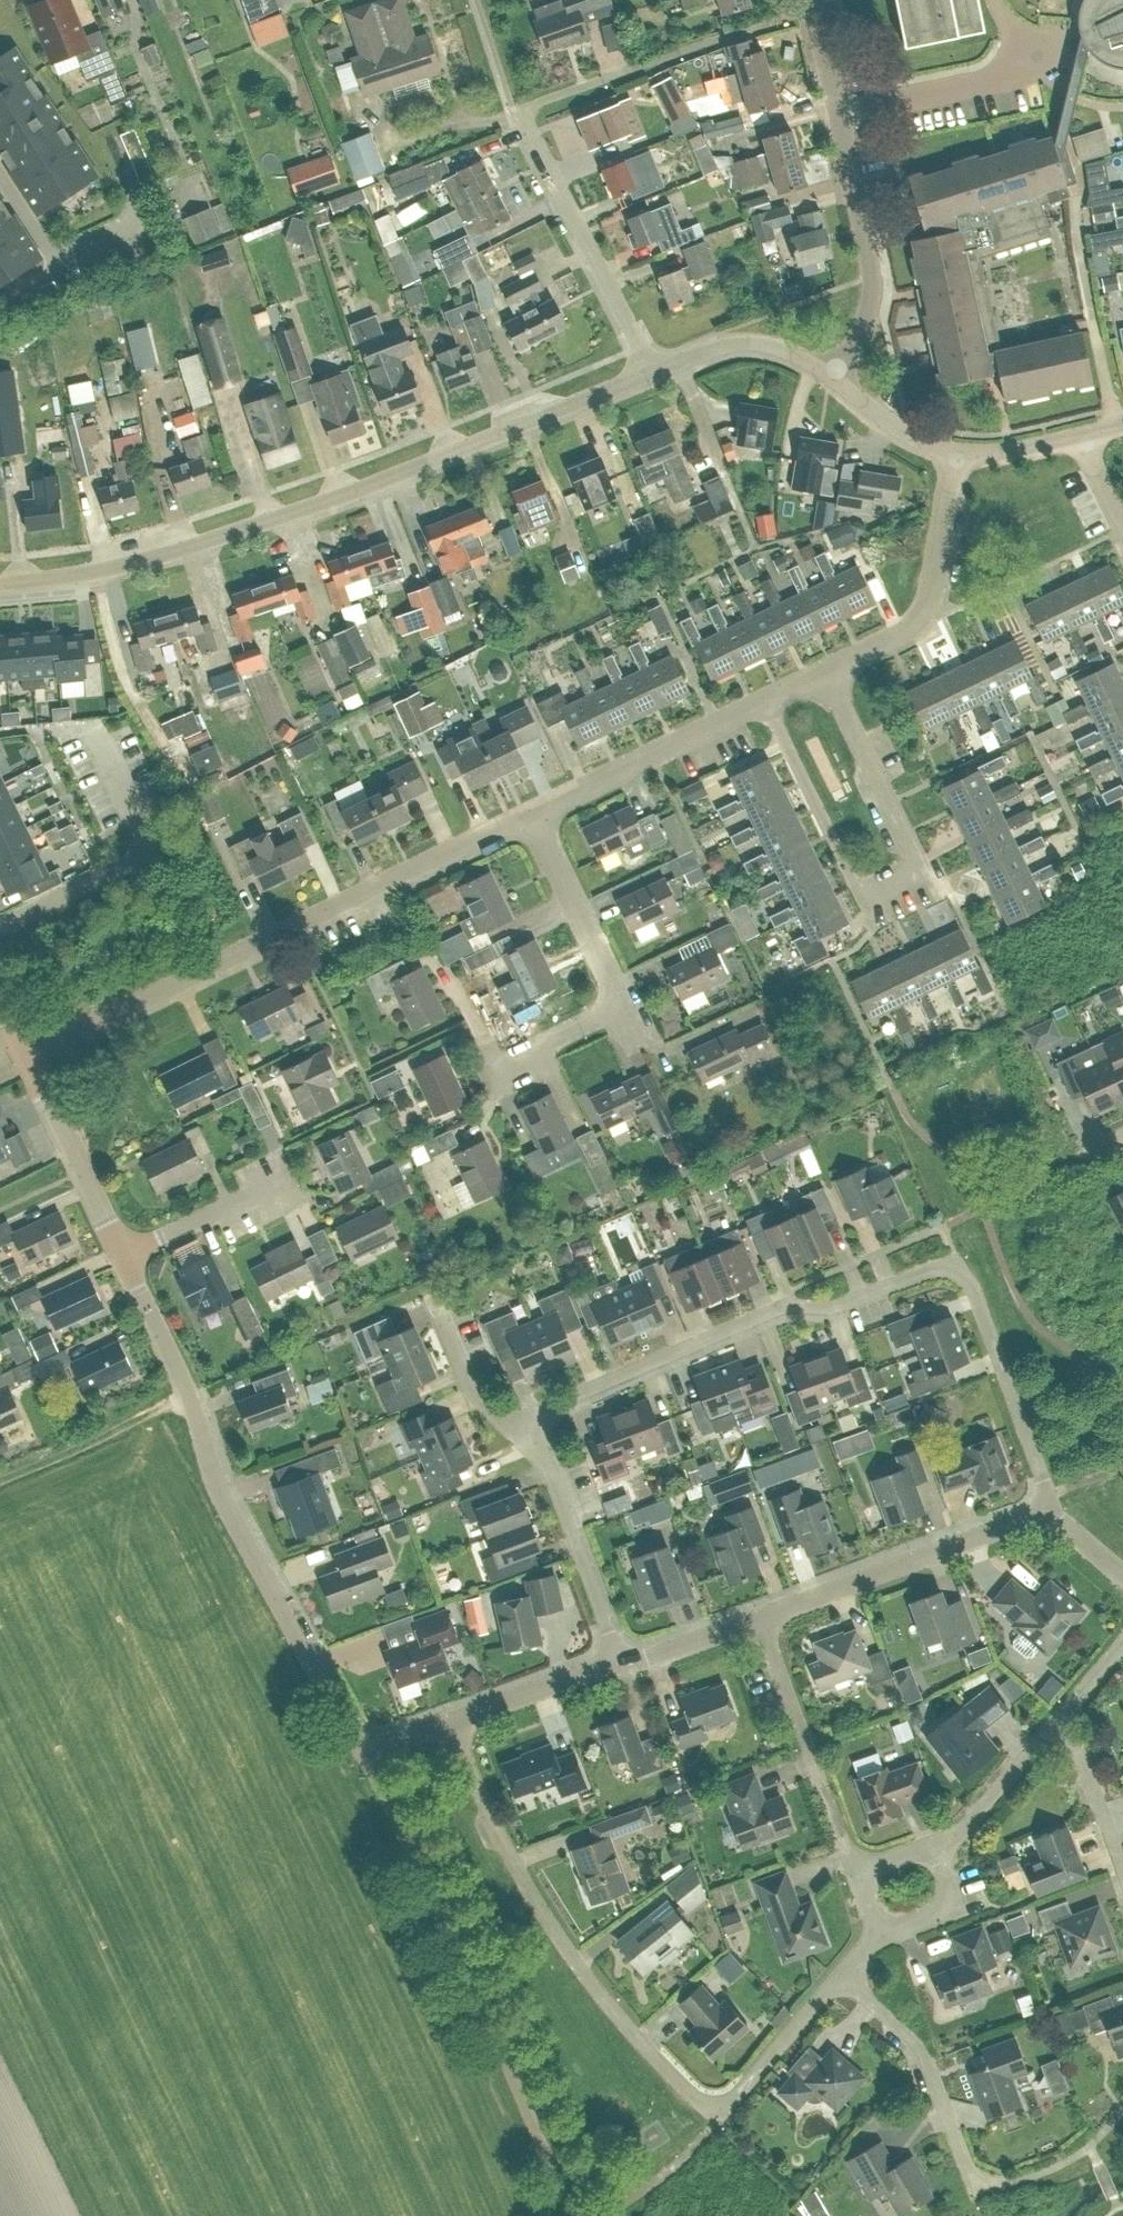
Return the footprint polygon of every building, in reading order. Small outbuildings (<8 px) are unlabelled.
[(99,71),(112,105),(128,99),(100,31),(84,38),(68,0),(35,0),(34,4),(29,6),(53,64),(76,54),(85,77),(99,71)] [(103,14),(124,6),(121,0),(97,0),(103,14)] [(157,0),(140,0),(146,16),(161,10),(157,0)] [(251,23),(279,8),(275,0),(243,0),(251,23)] [(279,8),(280,7),(285,16),(315,5),(312,0),(275,0),(279,8)] [(427,35),(412,40),(408,25),(410,25),(402,0),(383,0),(346,12),(361,57),(352,60),(364,96),(439,71),(427,35)] [(535,10),(539,20),(534,21),(545,51),(571,42),(571,44),(589,38),(580,14),(612,3),(611,0),(563,0),(535,10)] [(662,0),(666,13),(713,0),(662,0)] [(723,16),(751,8),(749,0),(718,0),(723,16)] [(978,0),(895,0),(905,48),(985,32),(978,0)] [(1081,4),(1080,9),(1079,14),(1078,19),(1078,24),(1078,29),(1079,29),(1088,50),(1087,50),(1090,54),(1090,53),(1094,57),(1098,60),(1102,63),(1106,65),(1111,67),(1116,68),(1120,69),(1122,70),(1122,0),(1083,0),(1081,4)] [(258,46),(289,35),(281,12),(250,24),(258,46)] [(203,37),(186,44),(190,53),(207,47),(203,37)] [(730,63),(735,62),(738,73),(703,82),(707,96),(772,80),(764,51),(755,54),(752,41),(726,48),(730,63)] [(209,47),(194,53),(197,62),(213,56),(209,47)] [(38,213),(95,177),(13,48),(0,57),(0,153),(38,213)] [(671,77),(653,86),(673,123),(690,114),(671,77)] [(772,80),(707,96),(710,108),(745,99),(749,115),(779,107),(772,80)] [(612,142),(632,134),(616,95),(596,103),(599,111),(577,120),(589,151),(612,142)] [(701,122),(705,139),(745,129),(742,114),(712,122),(712,119),(701,122)] [(1122,149),(1122,134),(1119,115),(1109,117),(1116,150),(1122,149)] [(1103,128),(1072,138),(1080,161),(1110,152),(1103,128)] [(135,129),(121,135),(139,179),(153,174),(135,129)] [(341,143),(356,180),(385,168),(370,131),(341,143)] [(723,179),(726,178),(800,159),(792,131),(763,139),(767,153),(733,161),(730,155),(712,154),(712,155),(713,157),(723,179)] [(1053,144),(1051,137),(1035,142),(1034,139),(909,178),(928,237),(913,241),(917,257),(913,257),(915,269),(941,386),(992,375),(991,370),(998,368),(1005,398),(1021,395),(1021,399),(1092,383),(1081,331),(1000,349),(980,257),(1052,236),(1042,205),(1071,196),(1067,185),(1076,182),(1068,156),(1058,159),(1053,144)] [(664,164),(658,150),(625,163),(624,161),(603,170),(614,198),(635,190),(630,177),(664,164)] [(290,167),(300,196),(343,182),(333,153),(290,167)] [(705,174),(718,169),(713,157),(712,155),(700,161),(705,174)] [(457,209),(496,190),(481,160),(457,172),(458,174),(452,176),(445,158),(424,167),(424,165),(390,178),(398,198),(444,180),(457,209)] [(807,187),(800,159),(726,178),(730,191),(775,180),(779,195),(807,187)] [(363,188),(329,201),(334,214),(367,201),(363,188)] [(1110,190),(1112,203),(1122,201),(1122,188),(1110,190)] [(496,190),(457,209),(463,222),(468,220),(475,235),(486,229),(486,230),(510,218),(496,190)] [(745,216),(771,208),(767,194),(740,202),(745,216)] [(0,198),(0,286),(40,260),(0,198)] [(223,202),(213,206),(223,232),(233,228),(223,202)] [(639,248),(640,249),(658,242),(662,253),(698,238),(693,225),(682,230),(671,203),(628,220),(634,234),(628,236),(634,250),(639,248)] [(1093,222),(1115,218),(1112,203),(1091,207),(1093,222)] [(787,206),(766,211),(770,226),(790,221),(787,206)] [(211,207),(184,218),(194,244),(222,233),(211,207)] [(831,255),(823,230),(827,229),(821,209),(798,216),(804,235),(793,239),(801,264),(831,255)] [(384,244),(398,237),(389,213),(375,220),(384,244)] [(1122,229),(1122,216),(1115,218),(1117,230),(1122,229)] [(398,237),(384,244),(403,287),(421,278),(402,235),(398,237)] [(462,235),(433,250),(442,266),(471,252),(462,235)] [(683,249),(689,266),(659,278),(671,308),(694,300),(687,282),(717,271),(706,241),(683,249)] [(491,247),(462,260),(473,283),(488,276),(501,270),(491,247)] [(532,252),(513,262),(520,276),(539,266),(532,252)] [(514,282),(543,338),(566,326),(553,300),(543,304),(537,292),(544,289),(535,272),(514,282)] [(1101,277),(1103,292),(1120,289),(1117,274),(1101,277)] [(496,306),(488,276),(473,283),(481,310),(496,306)] [(22,295),(29,309),(60,294),(54,281),(22,295)] [(543,338),(514,282),(502,289),(517,318),(505,324),(519,351),(543,338)] [(492,346),(480,316),(474,300),(445,312),(451,327),(459,347),(438,355),(450,389),(480,378),(471,354),(492,346)] [(284,324),(277,303),(266,306),(273,327),(284,324)] [(222,318),(198,325),(210,366),(217,387),(240,379),(234,359),(222,318)] [(152,325),(131,333),(148,376),(169,368),(152,325)] [(313,372),(296,326),(273,335),(290,381),(313,372)] [(421,400),(411,372),(406,374),(399,357),(414,351),(404,326),(359,344),(386,413),(421,400)] [(197,353),(179,359),(194,407),(212,402),(197,353)] [(126,357),(115,359),(118,374),(129,372),(126,357)] [(351,406),(340,373),(311,383),(333,443),(363,432),(354,405),(351,406)] [(25,457),(14,376),(0,378),(0,460),(25,457)] [(132,377),(105,382),(109,398),(135,393),(132,377)] [(246,404),(258,438),(267,465),(300,454),(291,427),(279,393),(246,404)] [(118,400),(121,420),(145,416),(142,396),(118,400)] [(736,444),(747,446),(771,449),(778,408),(739,402),(735,428),(739,429),(736,444)] [(96,474),(89,445),(100,442),(96,423),(85,426),(81,410),(66,413),(81,477),(96,474)] [(145,450),(141,432),(139,424),(124,428),(126,436),(114,439),(118,457),(145,450)] [(697,494),(671,430),(636,444),(645,466),(659,460),(665,475),(664,476),(675,503),(697,494)] [(205,457),(197,436),(184,441),(191,461),(170,469),(179,496),(212,484),(203,457),(205,457)] [(800,437),(796,463),(792,488),(820,493),(824,467),(834,469),(838,444),(800,437)] [(722,445),(727,459),(736,456),(730,441),(722,445)] [(52,446),(54,457),(69,455),(67,444),(52,446)] [(134,480),(128,458),(115,462),(120,483),(99,489),(106,516),(140,508),(133,481),(134,480)] [(601,458),(570,470),(586,510),(587,509),(586,506),(602,499),(604,503),(616,497),(609,480),(610,480),(601,458)] [(870,513),(872,500),(895,504),(899,478),(861,472),(859,484),(840,481),(835,508),(870,513)] [(63,526),(59,497),(61,497),(58,474),(33,478),(36,499),(23,501),(27,531),(63,526)] [(720,475),(703,483),(717,516),(734,508),(720,475)] [(1114,481),(1122,496),(1122,476),(1114,481)] [(541,482),(513,493),(528,532),(559,520),(551,501),(549,502),(541,482)] [(835,505),(817,502),(812,531),(821,529),(832,526),(835,505)] [(453,517),(473,567),(489,561),(478,536),(491,531),(480,505),(453,517)] [(640,534),(646,548),(661,542),(649,514),(634,520),(640,534)] [(455,570),(456,574),(473,567),(453,517),(425,528),(435,552),(444,574),(455,570)] [(767,540),(785,535),(782,522),(764,527),(767,540)] [(848,522),(827,531),(835,549),(856,540),(848,523),(848,522)] [(512,524),(498,530),(509,556),(522,550),(512,524)] [(710,561),(721,555),(711,537),(700,543),(710,561)] [(359,552),(368,577),(372,588),(408,576),(402,559),(396,560),(390,541),(359,552)] [(798,549),(804,561),(816,555),(810,543),(798,549)] [(580,546),(555,557),(566,582),(591,572),(580,546)] [(327,583),(336,610),(341,608),(351,605),(344,585),(368,577),(359,552),(329,562),(335,580),(327,583)] [(833,578),(831,574),(833,573),(824,553),(813,558),(824,582),(828,580),(846,617),(874,604),(856,567),(833,578)] [(772,559),(779,573),(790,567),(783,554),(772,559)] [(744,581),(758,574),(751,559),(737,566),(744,581)] [(828,580),(824,582),(808,590),(806,586),(808,585),(798,565),(787,570),(799,594),(802,593),(820,630),(846,617),(828,580)] [(1109,566),(1082,579),(1100,616),(1103,614),(1122,605),(1122,608),(1122,595),(1109,566)] [(730,582),(724,570),(716,573),(722,586),(730,582)] [(263,585),(271,610),(295,602),(302,622),(317,617),(308,589),(299,592),(293,574),(263,585)] [(448,574),(429,581),(443,616),(462,609),(448,574)] [(760,583),(765,593),(772,607),(775,606),(793,643),(820,630),(802,593),(799,594),(781,603),(779,599),(781,598),(771,578),(760,583)] [(1082,579),(1055,592),(1073,629),(1076,627),(1095,618),(1097,622),(1095,623),(1104,642),(1114,638),(1103,614),(1100,616),(1082,579)] [(271,610),(263,585),(233,595),(239,613),(230,616),(239,643),(254,638),(247,618),(271,610)] [(422,627),(425,637),(443,630),(428,586),(410,593),(416,609),(422,627)] [(734,596),(739,606),(745,620),(748,619),(766,656),(793,643),(775,606),(772,607),(754,616),(752,612),(754,611),(745,591),(734,596)] [(1077,656),(1088,650),(1076,627),(1073,629),(1055,592),(1028,605),(1046,642),(1068,631),(1070,635),(1068,636),(1077,656)] [(695,613),(708,607),(702,595),(689,601),(695,613)] [(347,627),(356,623),(357,624),(366,621),(360,602),(351,605),(341,608),(347,627)] [(707,609),(712,619),(719,633),(722,631),(740,669),(766,656),(748,619),(745,620),(728,629),(726,625),(728,624),(718,603),(707,609)] [(672,628),(661,604),(648,610),(659,634),(672,628)] [(166,615),(173,640),(197,633),(203,654),(218,650),(210,622),(202,624),(197,606),(166,615)] [(173,640),(166,615),(135,624),(140,642),(132,644),(140,672),(155,668),(149,647),(173,640)] [(692,647),(695,645),(713,682),(740,669),(722,631),(719,633),(701,642),(699,638),(701,637),(691,616),(680,622),(692,647)] [(349,666),(371,656),(357,624),(356,623),(347,627),(334,633),(349,666)] [(55,630),(29,632),(34,688),(45,687),(44,676),(57,675),(58,674),(55,638),(56,638),(55,630)] [(29,632),(4,635),(8,679),(22,678),(23,689),(34,688),(29,632)] [(56,638),(55,638),(58,674),(57,675),(58,680),(84,678),(86,697),(104,695),(101,661),(84,662),(82,635),(58,637),(56,638)] [(332,637),(316,644),(335,686),(351,678),(332,637)] [(1015,640),(987,654),(1006,692),(1009,690),(1028,681),(1029,684),(1028,685),(1037,703),(1046,699),(1036,677),(1033,678),(1015,640)] [(672,655),(649,666),(647,662),(649,661),(640,641),(629,646),(640,670),(643,669),(661,707),(690,693),(672,655)] [(516,661),(530,654),(525,643),(510,650),(516,661)] [(1090,665),(1103,658),(1098,647),(1085,654),(1090,665)] [(266,666),(262,654),(248,659),(245,651),(233,655),(240,675),(266,666)] [(640,670),(622,679),(620,675),(622,674),(613,654),(602,659),(613,683),(616,682),(634,720),(661,707),(643,669),(640,670)] [(961,666),(979,704),(982,703),(1001,694),(1002,697),(1001,698),(1010,717),(1020,712),(1009,690),(1006,692),(987,654),(961,666)] [(357,676),(378,667),(374,658),(353,667),(357,676)] [(1068,724),(1091,713),(1089,710),(1122,693),(1122,684),(1113,664),(1076,682),(1087,705),(1084,707),(1082,703),(1069,709),(1063,712),(1066,720),(1068,724)] [(934,679),(952,717),(955,716),(974,707),(976,710),(974,711),(983,730),(993,725),(989,717),(982,703),(979,704),(961,666),(934,679)] [(575,672),(586,696),(589,695),(607,733),(634,720),(616,682),(613,683),(595,692),(593,688),(595,687),(586,667),(575,672)] [(236,668),(210,677),(219,702),(244,693),(236,668)] [(957,744),(966,739),(955,716),(952,717),(934,679),(906,693),(924,731),(947,720),(949,723),(947,724),(957,744)] [(353,682),(337,689),(342,701),(358,693),(353,682)] [(394,703),(397,710),(407,732),(410,737),(429,728),(419,708),(426,704),(419,691),(394,703)] [(589,695),(586,696),(567,706),(565,702),(567,701),(562,691),(536,703),(548,726),(565,718),(579,746),(607,733),(589,695)] [(1081,751),(1090,747),(1104,740),(1102,736),(1122,726),(1122,693),(1089,710),(1091,713),(1100,732),(1096,734),(1095,729),(1075,739),(1081,751)] [(370,717),(394,706),(390,695),(365,706),(370,717)] [(109,712),(118,711),(117,697),(108,698),(109,712)] [(1066,720),(1063,712),(1069,709),(1064,698),(1045,707),(1054,726),(1066,720)] [(314,708),(323,726),(341,717),(333,699),(314,708)] [(71,719),(70,706),(61,707),(62,720),(71,719)] [(502,718),(503,719),(509,730),(494,737),(485,717),(472,723),(473,726),(474,726),(499,776),(525,763),(517,747),(541,735),(527,706),(502,718)] [(62,720),(61,707),(52,708),(54,721),(62,720)] [(397,710),(387,715),(397,736),(407,732),(397,710)] [(21,724),(20,711),(11,712),(12,725),(21,724)] [(3,726),(12,725),(11,712),(2,713),(3,726)] [(283,721),(275,732),(290,743),(298,731),(283,721)] [(474,726),(473,726),(448,738),(450,744),(438,750),(451,778),(464,772),(472,788),(499,776),(474,726)] [(1102,736),(1104,740),(1113,758),(1110,760),(1108,756),(1088,766),(1094,778),(1103,773),(1117,766),(1116,763),(1122,759),(1122,726),(1102,736)] [(208,730),(187,739),(190,748),(212,739),(208,730)] [(324,738),(332,755),(344,749),(336,732),(324,738)] [(290,747),(296,760),(309,754),(303,741),(290,747)] [(221,766),(212,746),(192,755),(201,774),(221,766)] [(1007,765),(1002,754),(992,759),(978,766),(979,769),(942,787),(955,815),(993,796),(991,793),(982,774),(987,772),(988,774),(1007,765)] [(731,777),(741,798),(742,800),(738,802),(737,800),(717,809),(722,820),(746,809),(784,790),(768,759),(731,777)] [(369,798),(385,830),(412,818),(404,802),(428,790),(413,760),(389,772),(395,785),(369,798)] [(42,763),(30,768),(34,777),(46,771),(42,763)] [(83,786),(95,795),(104,784),(92,775),(83,786)] [(678,790),(685,805),(708,794),(701,779),(678,790)] [(1020,792),(1015,781),(991,793),(993,796),(955,815),(968,842),(1006,823),(1004,820),(995,801),(999,799),(1001,802),(1020,792)] [(0,784),(0,812),(14,805),(3,782),(0,784)] [(1043,804),(1057,797),(1050,783),(1036,789),(1043,804)] [(1122,787),(1121,784),(1101,793),(1107,805),(1122,797),(1122,787)] [(225,816),(212,787),(194,795),(207,824),(225,816)] [(754,824),(740,831),(731,836),(735,844),(758,833),(795,814),(784,790),(746,809),(754,824)] [(1078,803),(1084,816),(1100,808),(1094,795),(1078,803)] [(385,830),(369,798),(343,810),(337,798),(325,804),(338,832),(351,826),(359,843),(385,830)] [(61,800),(49,806),(53,814),(65,808),(61,800)] [(0,812),(0,840),(25,828),(14,805),(0,812)] [(599,860),(625,847),(631,858),(667,840),(653,812),(637,821),(630,806),(584,828),(599,860)] [(981,869),(1019,850),(1017,847),(1008,828),(1013,826),(1014,828),(1033,819),(1028,809),(1004,820),(1006,823),(968,842),(981,869)] [(275,849),(288,877),(312,866),(304,849),(315,843),(301,813),(279,824),(287,843),(275,848),(275,849)] [(748,871),(771,859),(809,841),(795,814),(758,833),(767,851),(744,862),(748,871)] [(72,823),(60,829),(64,837),(76,831),(72,823)] [(0,840),(0,868),(36,850),(25,828),(0,840)] [(76,831),(64,837),(68,845),(80,839),(76,831)] [(275,849),(275,848),(268,832),(252,839),(252,837),(230,848),(244,878),(256,872),(264,889),(288,877),(275,849)] [(1041,835),(1017,847),(1019,850),(981,869),(994,895),(1032,877),(1030,874),(1021,855),(1026,853),(1027,855),(1046,845),(1041,835)] [(771,893),(784,886),(822,868),(809,841),(771,859),(780,878),(767,885),(757,890),(761,898),(771,893)] [(654,882),(664,878),(674,873),(676,877),(700,865),(693,849),(649,870),(654,882)] [(26,885),(32,897),(63,882),(56,868),(47,872),(36,850),(0,868),(0,873),(10,893),(26,885)] [(1041,882),(1059,873),(1054,862),(1044,867),(1030,874),(1032,877),(994,895),(1007,923),(1045,905),(1034,882),(1040,879),(1041,882)] [(1070,867),(1077,880),(1086,875),(1080,862),(1070,867)] [(774,924),(797,913),(835,894),(822,868),(784,886),(794,905),(770,916),(774,924)] [(512,917),(490,871),(459,886),(481,932),(512,917)] [(664,878),(654,882),(617,900),(633,932),(679,909),(664,878)] [(794,939),(798,948),(805,964),(829,953),(821,937),(849,923),(835,894),(797,913),(808,934),(804,936),(803,935),(794,939)] [(737,923),(751,917),(744,903),(731,910),(737,923)] [(729,978),(716,953),(739,942),(730,922),(707,932),(714,947),(667,969),(682,1001),(729,978)] [(982,964),(979,965),(961,928),(934,942),(952,979),(956,978),(974,968),(976,973),(973,974),(982,994),(994,988),(982,964)] [(469,937),(440,951),(446,963),(475,950),(469,937)] [(557,986),(535,939),(503,954),(525,1001),(557,986)] [(907,955),(925,992),(929,991),(948,982),(950,986),(946,987),(956,1007),(967,1001),(962,991),(956,978),(952,979),(934,942),(907,955)] [(496,958),(490,945),(464,957),(470,970),(496,958)] [(880,968),(898,1006),(902,1004),(921,995),(923,999),(919,1000),(928,1020),(940,1014),(936,1005),(929,991),(925,992),(907,955),(880,968)] [(786,976),(799,969),(795,959),(781,966),(786,976)] [(402,961),(379,973),(367,979),(377,1000),(395,991),(414,1028),(445,1013),(422,967),(408,974),(402,961)] [(894,1008),(895,1011),(892,1013),(909,1047),(916,1044),(909,1029),(913,1027),(902,1004),(898,1006),(880,968),(853,982),(871,1019),(894,1008)] [(319,1019),(307,993),(293,999),(288,987),(241,1009),(256,1039),(302,1017),(305,1025),(319,1019)] [(1122,1002),(1115,989),(1099,996),(1105,1010),(1122,1002)] [(738,1035),(736,1030),(690,1052),(705,1083),(750,1061),(752,1065),(777,1053),(763,1023),(738,1035)] [(1024,1032),(1033,1052),(1047,1045),(1038,1025),(1024,1032)] [(1117,1103),(1122,1100),(1122,1032),(1103,1041),(1110,1057),(1098,1063),(1117,1103)] [(336,1104),(329,1089),(340,1083),(326,1052),(283,1072),(305,1118),(336,1104)] [(1117,1103),(1098,1063),(1085,1068),(1078,1052),(1056,1062),(1073,1098),(1085,1093),(1094,1114),(1117,1103)] [(237,1083),(225,1059),(212,1065),(207,1053),(160,1075),(175,1106),(221,1084),(224,1089),(237,1083)] [(466,1102),(444,1055),(414,1069),(436,1116),(466,1102)] [(398,1069),(371,1081),(378,1097),(405,1085),(398,1069)] [(621,1084),(593,1097),(608,1128),(653,1107),(666,1135),(679,1128),(659,1085),(646,1091),(636,1070),(618,1079),(621,1084)] [(253,1081),(239,1087),(259,1129),(272,1123),(253,1081)] [(574,1141),(551,1094),(520,1109),(550,1172),(566,1164),(559,1148),(574,1141)] [(8,1138),(2,1126),(8,1124),(4,1116),(5,1115),(0,1106),(0,1163),(11,1158),(15,1167),(34,1158),(21,1131),(8,1138)] [(212,1152),(200,1125),(187,1132),(190,1139),(144,1161),(159,1192),(205,1170),(200,1158),(212,1152)] [(452,1128),(422,1142),(430,1158),(459,1144),(452,1128)] [(610,1165),(593,1128),(577,1136),(591,1165),(594,1164),(597,1171),(610,1165)] [(685,1131),(670,1137),(682,1168),(697,1162),(685,1131)] [(338,1192),(362,1180),(368,1193),(416,1172),(409,1156),(368,1174),(348,1132),(317,1147),(338,1192)] [(507,1188),(485,1141),(454,1156),(476,1202),(507,1188)] [(764,1149),(771,1165),(785,1159),(778,1143),(764,1149)] [(760,1151),(734,1164),(739,1174),(751,1168),(754,1174),(768,1168),(760,1151)] [(864,1204),(875,1230),(908,1216),(891,1175),(872,1183),(865,1167),(836,1180),(849,1210),(864,1204)] [(720,1172),(705,1178),(711,1192),(726,1186),(720,1172)] [(791,1217),(808,1258),(833,1248),(823,1224),(837,1218),(823,1186),(799,1197),(805,1211),(791,1217)] [(1105,1199),(1119,1225),(1122,1223),(1122,1189),(1105,1199)] [(398,1237),(383,1205),(338,1227),(352,1258),(398,1237)] [(808,1258),(791,1217),(776,1223),(770,1209),(746,1220),(752,1234),(766,1228),(784,1269),(808,1258)] [(59,1210),(14,1231),(9,1220),(0,1224),(0,1244),(15,1237),(27,1264),(74,1242),(59,1210)] [(700,1243),(723,1295),(760,1279),(752,1261),(737,1227),(700,1243)] [(322,1295),(324,1294),(328,1302),(338,1298),(334,1289),(323,1265),(337,1259),(323,1230),(309,1236),(317,1253),(305,1259),(299,1246),(252,1268),(267,1299),(314,1277),(322,1295)] [(558,1265),(573,1259),(567,1243),(552,1249),(558,1265)] [(723,1295),(700,1243),(664,1259),(678,1292),(686,1311),(698,1306),(723,1295)] [(233,1301),(211,1254),(180,1269),(202,1316),(232,1301),(246,1330),(260,1324),(246,1295),(233,1301)] [(620,1290),(637,1332),(664,1320),(655,1299),(667,1294),(653,1263),(641,1268),(646,1279),(620,1290)] [(568,1288),(578,1284),(574,1273),(564,1278),(568,1288)] [(102,1307),(88,1276),(43,1296),(37,1284),(12,1295),(18,1308),(42,1297),(56,1328),(102,1307)] [(637,1332),(620,1290),(615,1279),(575,1296),(589,1327),(601,1322),(610,1343),(637,1332)] [(532,1322),(552,1368),(577,1357),(566,1333),(583,1326),(566,1288),(538,1300),(545,1316),(532,1322)] [(329,1303),(336,1318),(346,1313),(339,1298),(329,1303)] [(552,1368),(532,1322),(519,1327),(513,1311),(484,1323),(501,1361),(517,1354),(527,1379),(552,1368)] [(919,1354),(960,1338),(952,1315),(925,1325),(920,1311),(887,1323),(892,1338),(898,1335),(902,1345),(914,1340),(919,1354)] [(398,1333),(390,1315),(354,1332),(366,1361),(384,1353),(389,1365),(425,1350),(414,1325),(398,1333)] [(960,1338),(919,1354),(924,1367),(912,1371),(915,1381),(909,1383),(914,1396),(947,1384),(942,1371),(969,1362),(960,1338)] [(66,1349),(41,1360),(34,1363),(32,1359),(35,1357),(31,1347),(7,1357),(11,1368),(14,1367),(21,1383),(40,1375),(45,1387),(69,1377),(64,1366),(72,1362),(86,1393),(133,1372),(118,1340),(72,1361),(66,1349)] [(816,1357),(831,1400),(843,1395),(848,1407),(861,1402),(873,1397),(862,1365),(849,1370),(841,1348),(816,1357)] [(425,1350),(389,1365),(394,1377),(376,1385),(389,1413),(423,1399),(416,1383),(435,1374),(425,1350)] [(831,1400),(816,1357),(791,1367),(799,1388),(786,1393),(798,1425),(823,1416),(818,1404),(831,1400)] [(718,1368),(733,1410),(745,1406),(749,1417),(773,1408),(761,1376),(749,1381),(741,1359),(718,1368)] [(0,1372),(0,1425),(22,1416),(10,1390),(19,1385),(11,1368),(0,1372)] [(250,1429),(292,1414),(286,1398),(297,1393),(288,1368),(262,1378),(267,1391),(240,1401),(250,1429)] [(715,1430),(711,1418),(733,1410),(718,1368),(695,1376),(703,1398),(690,1403),(702,1435),(715,1430)] [(313,1404),(336,1396),(329,1377),(328,1378),(326,1372),(310,1378),(312,1383),(307,1385),(313,1404)] [(911,1403),(907,1392),(882,1401),(886,1412),(911,1403)] [(624,1410),(640,1453),(664,1443),(668,1455),(681,1450),(669,1418),(657,1423),(648,1398),(635,1403),(636,1406),(624,1410)] [(926,1402),(917,1420),(938,1431),(947,1413),(926,1402)] [(876,1418),(884,1415),(881,1406),(872,1409),(876,1418)] [(422,1457),(463,1439),(453,1416),(437,1423),(432,1410),(400,1424),(410,1447),(417,1445),(422,1457)] [(640,1453),(624,1410),(612,1415),(611,1412),(598,1417),(607,1441),(592,1447),(604,1479),(629,1470),(624,1458),(640,1453)] [(777,1434),(793,1428),(787,1411),(771,1417),(777,1434)] [(357,1435),(362,1448),(377,1444),(372,1430),(357,1435)] [(839,1460),(857,1454),(850,1435),(832,1441),(839,1460)] [(973,1479),(978,1492),(1009,1480),(1003,1463),(1006,1462),(996,1436),(962,1448),(963,1451),(935,1462),(945,1489),(973,1479)] [(463,1439),(422,1457),(427,1469),(421,1472),(431,1496),(463,1482),(457,1469),(473,1462),(463,1439)] [(298,1535),(336,1520),(319,1472),(342,1464),(336,1447),(298,1461),(304,1477),(277,1487),(284,1506),(287,1505),(298,1535)] [(832,1450),(816,1456),(822,1471),(838,1464),(832,1450)] [(889,1525),(925,1512),(914,1483),(926,1478),(916,1450),(898,1457),(902,1469),(873,1480),(889,1525)] [(698,1466),(703,1480),(718,1475),(712,1460),(698,1466)] [(688,1472),(692,1485),(702,1482),(698,1469),(688,1472)] [(745,1470),(711,1483),(718,1502),(753,1490),(745,1470)] [(489,1536),(530,1520),(520,1492),(497,1501),(492,1488),(461,1500),(469,1523),(482,1518),(489,1536)] [(808,1554),(839,1543),(823,1499),(806,1506),(800,1488),(770,1499),(787,1545),(802,1540),(808,1554)] [(609,1515),(622,1510),(617,1498),(605,1502),(609,1515)] [(387,1519),(403,1514),(398,1500),(382,1506),(387,1519)] [(730,1583),(760,1572),(750,1544),(764,1539),(752,1506),(727,1516),(731,1529),(709,1537),(720,1566),(723,1565),(730,1583)] [(530,1520),(489,1536),(495,1554),(483,1558),(491,1581),(522,1569),(518,1557),(541,1548),(530,1520)] [(342,1568),(322,1576),(334,1608),(384,1590),(376,1569),(392,1563),(383,1536),(336,1553),(342,1568)] [(641,1577),(635,1579),(645,1608),(674,1597),(676,1603),(693,1597),(681,1562),(675,1564),(668,1545),(634,1558),(641,1577)] [(535,1614),(562,1607),(555,1574),(526,1580),(530,1595),(496,1602),(507,1650),(542,1642),(535,1614)] [(1054,1646),(1085,1610),(1050,1580),(1035,1599),(1012,1579),(993,1601),(1016,1621),(1013,1625),(1039,1648),(1047,1639),(1054,1646)] [(467,1591),(475,1628),(491,1624),(483,1587),(467,1591)] [(948,1612),(940,1591),(911,1602),(926,1643),(942,1637),(946,1650),(975,1639),(963,1607),(948,1612)] [(399,1686),(450,1667),(442,1646),(459,1640),(447,1609),(414,1621),(420,1638),(386,1650),(399,1686)] [(833,1635),(815,1642),(821,1660),(810,1664),(820,1689),(833,1684),(833,1682),(865,1670),(870,1685),(892,1676),(882,1649),(866,1655),(856,1629),(834,1637),(833,1635)] [(999,1685),(1013,1701),(1027,1689),(1010,1676),(999,1685)] [(737,1717),(724,1683),(700,1692),(699,1690),(681,1696),(688,1716),(672,1722),(681,1747),(708,1737),(705,1729),(737,1717)] [(1008,1708),(990,1685),(926,1736),(960,1778),(997,1748),(982,1729),(1008,1708)] [(911,1726),(925,1720),(919,1707),(906,1712),(911,1726)] [(636,1777),(665,1766),(654,1736),(640,1741),(630,1715),(599,1726),(612,1761),(628,1756),(636,1777)] [(892,1726),(898,1742),(914,1737),(908,1720),(892,1726)] [(562,1795),(587,1786),(575,1753),(557,1759),(551,1744),(532,1751),(533,1753),(503,1764),(515,1795),(533,1788),(534,1790),(557,1782),(562,1795)] [(872,1825),(903,1813),(899,1803),(929,1792),(918,1761),(888,1772),(887,1767),(855,1778),(872,1825)] [(793,1828),(781,1796),(765,1802),(754,1773),(723,1785),(733,1813),(731,1814),(743,1847),(793,1828)] [(615,1834),(651,1821),(645,1806),(609,1819),(615,1834)] [(1026,1865),(1037,1894),(1071,1880),(1066,1867),(1079,1862),(1064,1826),(1037,1837),(1045,1857),(1026,1865)] [(574,1849),(593,1902),(628,1889),(608,1837),(574,1849)] [(694,1866),(668,1886),(681,1902),(656,1922),(651,1915),(643,1922),(645,1924),(621,1943),(642,1970),(690,1931),(682,1920),(705,1896),(694,1866)] [(827,1944),(811,1902),(799,1907),(785,1871),(756,1882),(785,1959),(827,1944)] [(1070,1967),(1116,1950),(1099,1904),(1072,1914),(1067,1900),(1038,1910),(1045,1929),(1055,1925),(1070,1967)] [(1014,1914),(1019,1928),(1032,1924),(1027,1909),(1014,1914)] [(738,1910),(720,1916),(726,1934),(744,1929),(738,1910)] [(982,1926),(953,1937),(963,1964),(934,1974),(946,2005),(962,1999),(963,2002),(992,1991),(983,1968),(996,1963),(982,1926)] [(714,1965),(730,1983),(746,1968),(731,1950),(714,1965)] [(713,2058),(749,2027),(725,2000),(719,2005),(701,1984),(680,2003),(693,2018),(695,2016),(700,2022),(689,2031),(713,2058)] [(1113,2040),(1119,2058),(1122,2056),(1122,2005),(1115,2008),(1110,1995),(1083,2005),(1068,2011),(1075,2029),(1090,2023),(1093,2033),(1108,2028),(1113,2040)] [(1008,2076),(1027,2069),(1016,2037),(982,2049),(988,2066),(971,2072),(987,2117),(1021,2105),(1015,2088),(1013,2089),(1008,2076)] [(824,2099),(826,2097),(831,2092),(842,2101),(863,2076),(839,2056),(833,2063),(823,2062),(808,2048),(788,2072),(792,2075),(778,2091),(798,2108),(806,2099),(808,2100),(810,2101),(812,2102),(815,2102),(817,2102),(820,2101),(822,2100),(824,2099)] [(1056,2092),(1070,2087),(1060,2062),(1046,2068),(1056,2092)] [(900,2215),(932,2196),(920,2175),(922,2174),(912,2156),(891,2168),(887,2161),(891,2158),(881,2141),(848,2161),(870,2198),(885,2189),(900,2215)] [(810,2215),(821,2215),(828,2212),(815,2190),(800,2199),(810,2215)]
